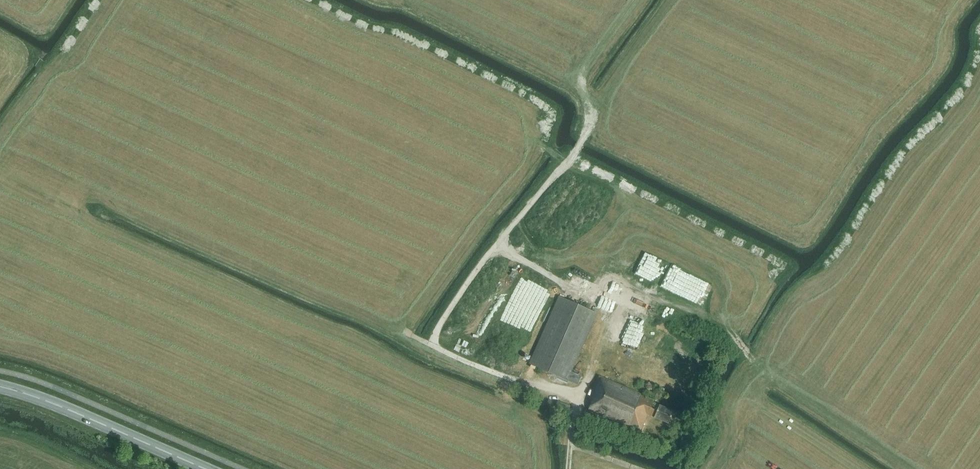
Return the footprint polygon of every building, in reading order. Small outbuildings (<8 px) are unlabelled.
[(530,363),(578,384),(581,376),(571,372),(597,313),(559,297),(530,363)] [(647,414),(668,423),(673,411),(652,402),(653,400),(599,376),(589,400),(592,401),(588,409),(640,432),(647,414)] [(558,401),(555,407),(568,413),(571,406),(558,401)]
